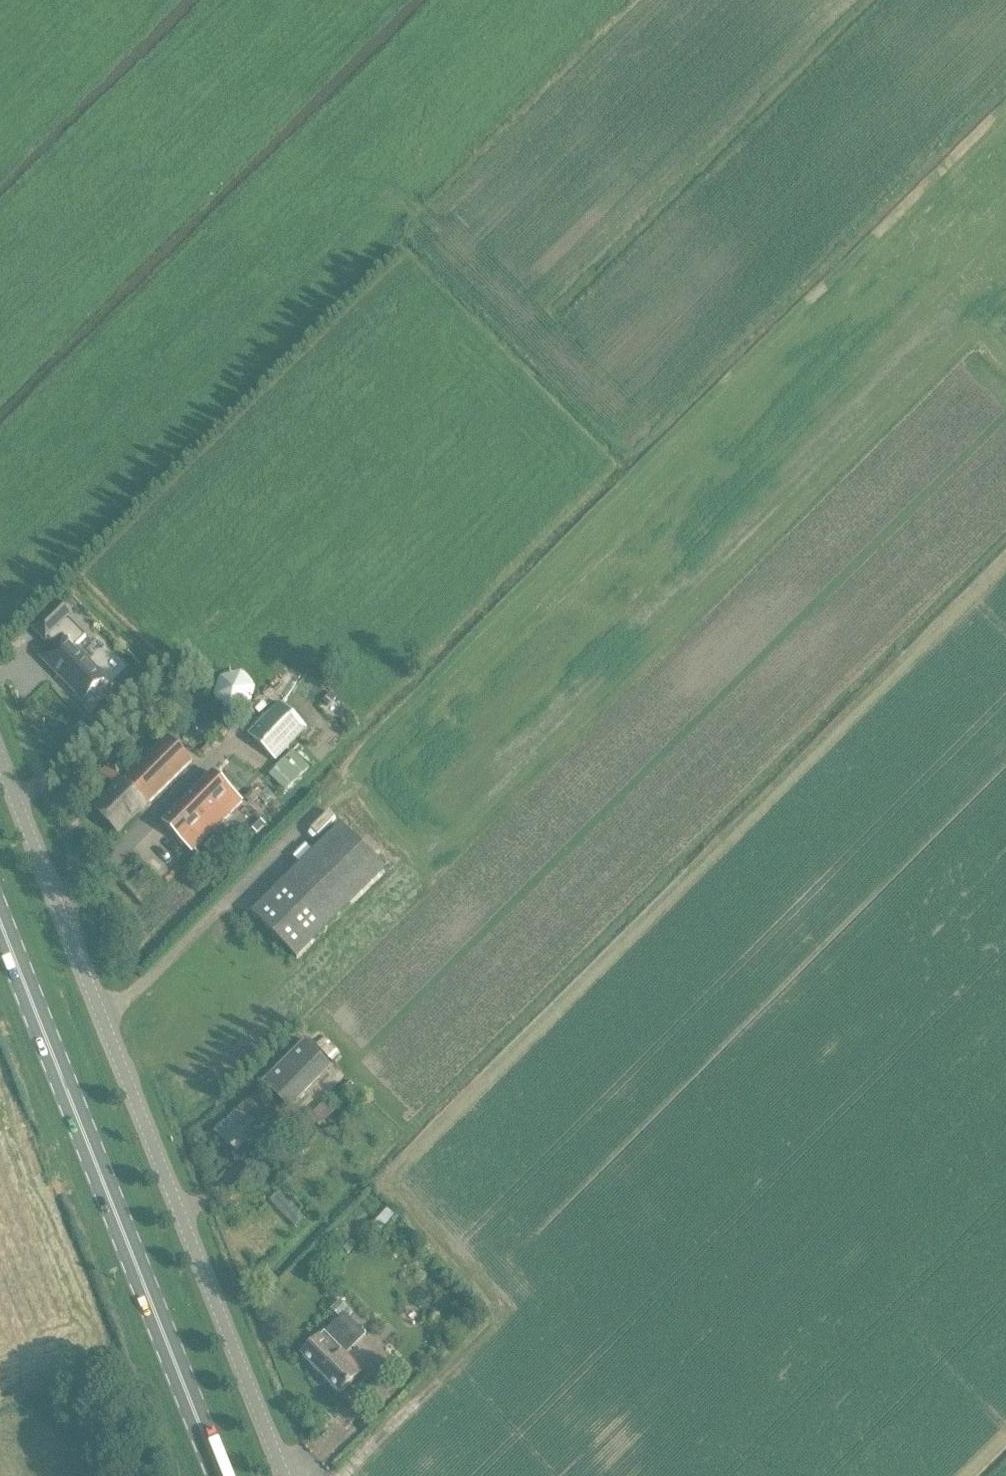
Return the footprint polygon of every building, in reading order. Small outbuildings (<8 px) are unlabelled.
[(58,605),(34,628),(46,641),(48,640),(69,619),(71,617),(58,605)] [(58,650),(47,662),(58,673),(54,678),(92,716),(106,702),(94,690),(104,679),(75,649),(87,638),(69,619),(48,640),(58,650)] [(276,761),(306,729),(280,704),(250,735),(276,761)] [(102,774),(105,777),(116,788),(95,809),(119,834),(147,807),(149,808),(191,762),(168,738),(124,782),(109,766),(102,774)] [(280,764),(270,776),(285,792),(309,768),(293,751),(280,764)] [(163,822),(192,852),(242,803),(213,773),(163,822)] [(341,825),(252,913),(297,959),(387,870),(341,825)] [(332,1062),(333,1061),(340,1054),(321,1033),(312,1041),(332,1062)] [(287,1108),(330,1066),(306,1042),(264,1085),(287,1108)] [(350,1082),(344,1088),(356,1101),(363,1095),(350,1082)] [(239,1157),(279,1117),(255,1093),(215,1133),(239,1157)] [(337,1109),(327,1098),(309,1116),(319,1127),(337,1109)] [(305,1121),(297,1129),(307,1140),(315,1132),(305,1121)] [(298,1154),(307,1147),(298,1138),(290,1145),(298,1154)] [(269,1202),(295,1229),(306,1219),(280,1191),(269,1202)] [(346,1355),(366,1335),(345,1314),(302,1356),(340,1394),(363,1372),(346,1355)]
